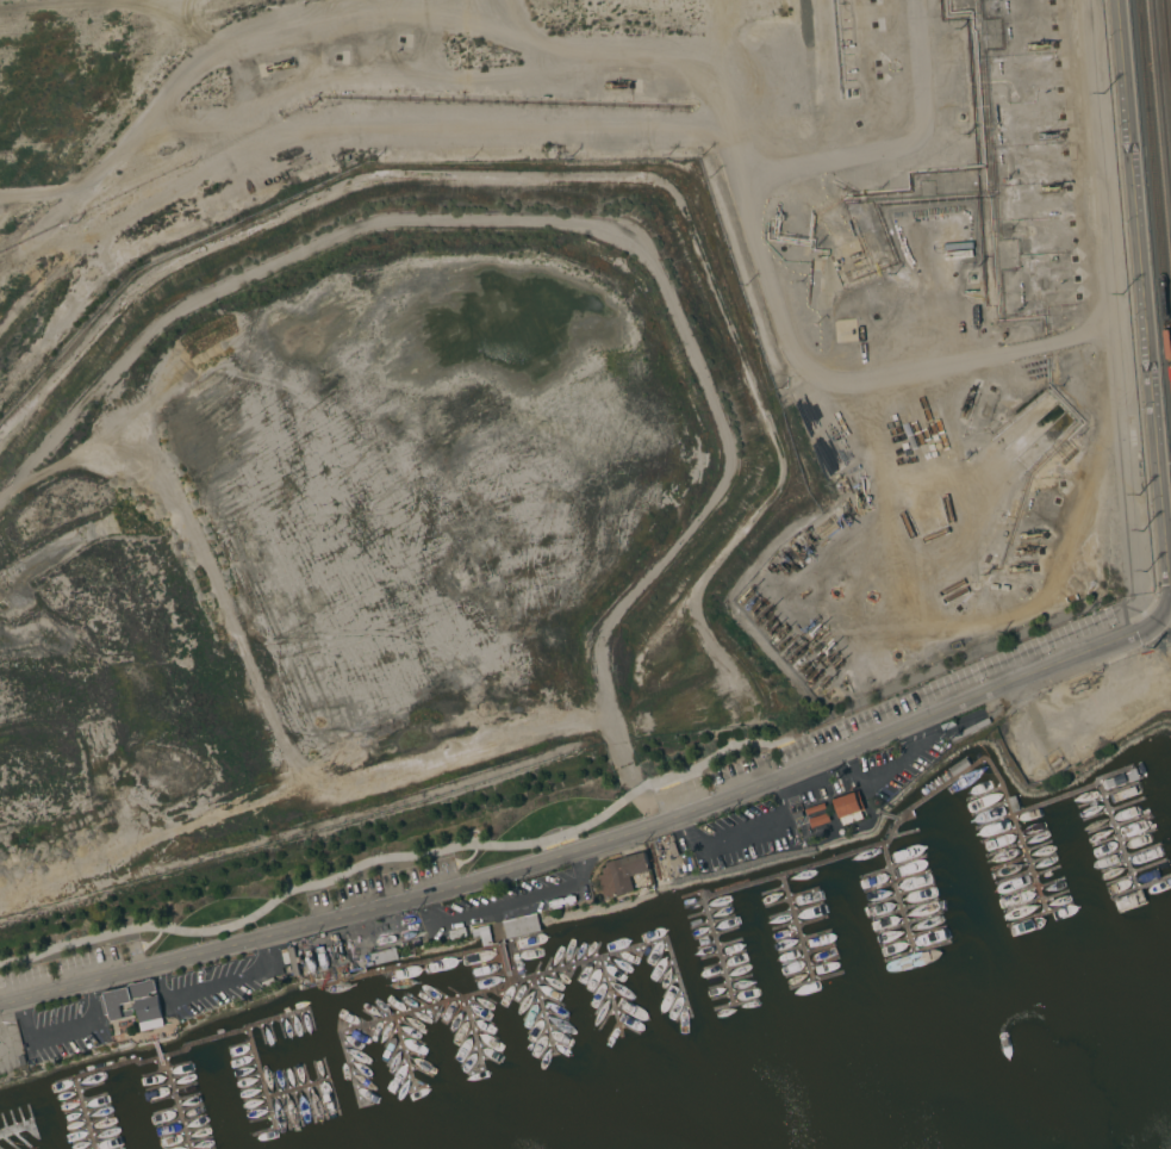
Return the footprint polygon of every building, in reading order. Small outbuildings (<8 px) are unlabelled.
[(864,809),(861,810),(864,819),(842,826),(840,819),(839,819),(833,800),(859,791),(864,809)] [(824,802),(826,808),(806,814),(805,809),(824,802)] [(827,813),(830,821),(811,828),(809,819),(827,813)] [(598,876),(604,875),(602,869),(606,868),(605,863),(644,851),(650,871),(630,876),(634,892),(605,900),(598,876)] [(505,931),(503,931),(502,926),(504,926),(503,921),(536,913),(541,931),(506,939),(505,931)] [(479,928),(479,927),(488,925),(493,945),(484,946),(481,936),(473,937),(472,930),(479,928)] [(466,927),(467,937),(451,940),(450,938),(449,934),(450,934),(449,931),(466,927)] [(376,965),(374,957),(372,958),(370,955),(378,952),(379,954),(393,950),(393,949),(395,948),(399,959),(376,965)] [(156,992),(148,994),(148,996),(131,1000),(133,1016),(110,1021),(107,1014),(104,1016),(99,996),(105,995),(104,993),(127,987),(127,986),(130,985),(135,983),(135,985),(147,981),(147,980),(150,980),(154,980),(156,992)] [(164,1025),(141,1030),(137,1012),(135,1012),(132,1004),(136,1002),(135,999),(158,994),(164,1025)]
